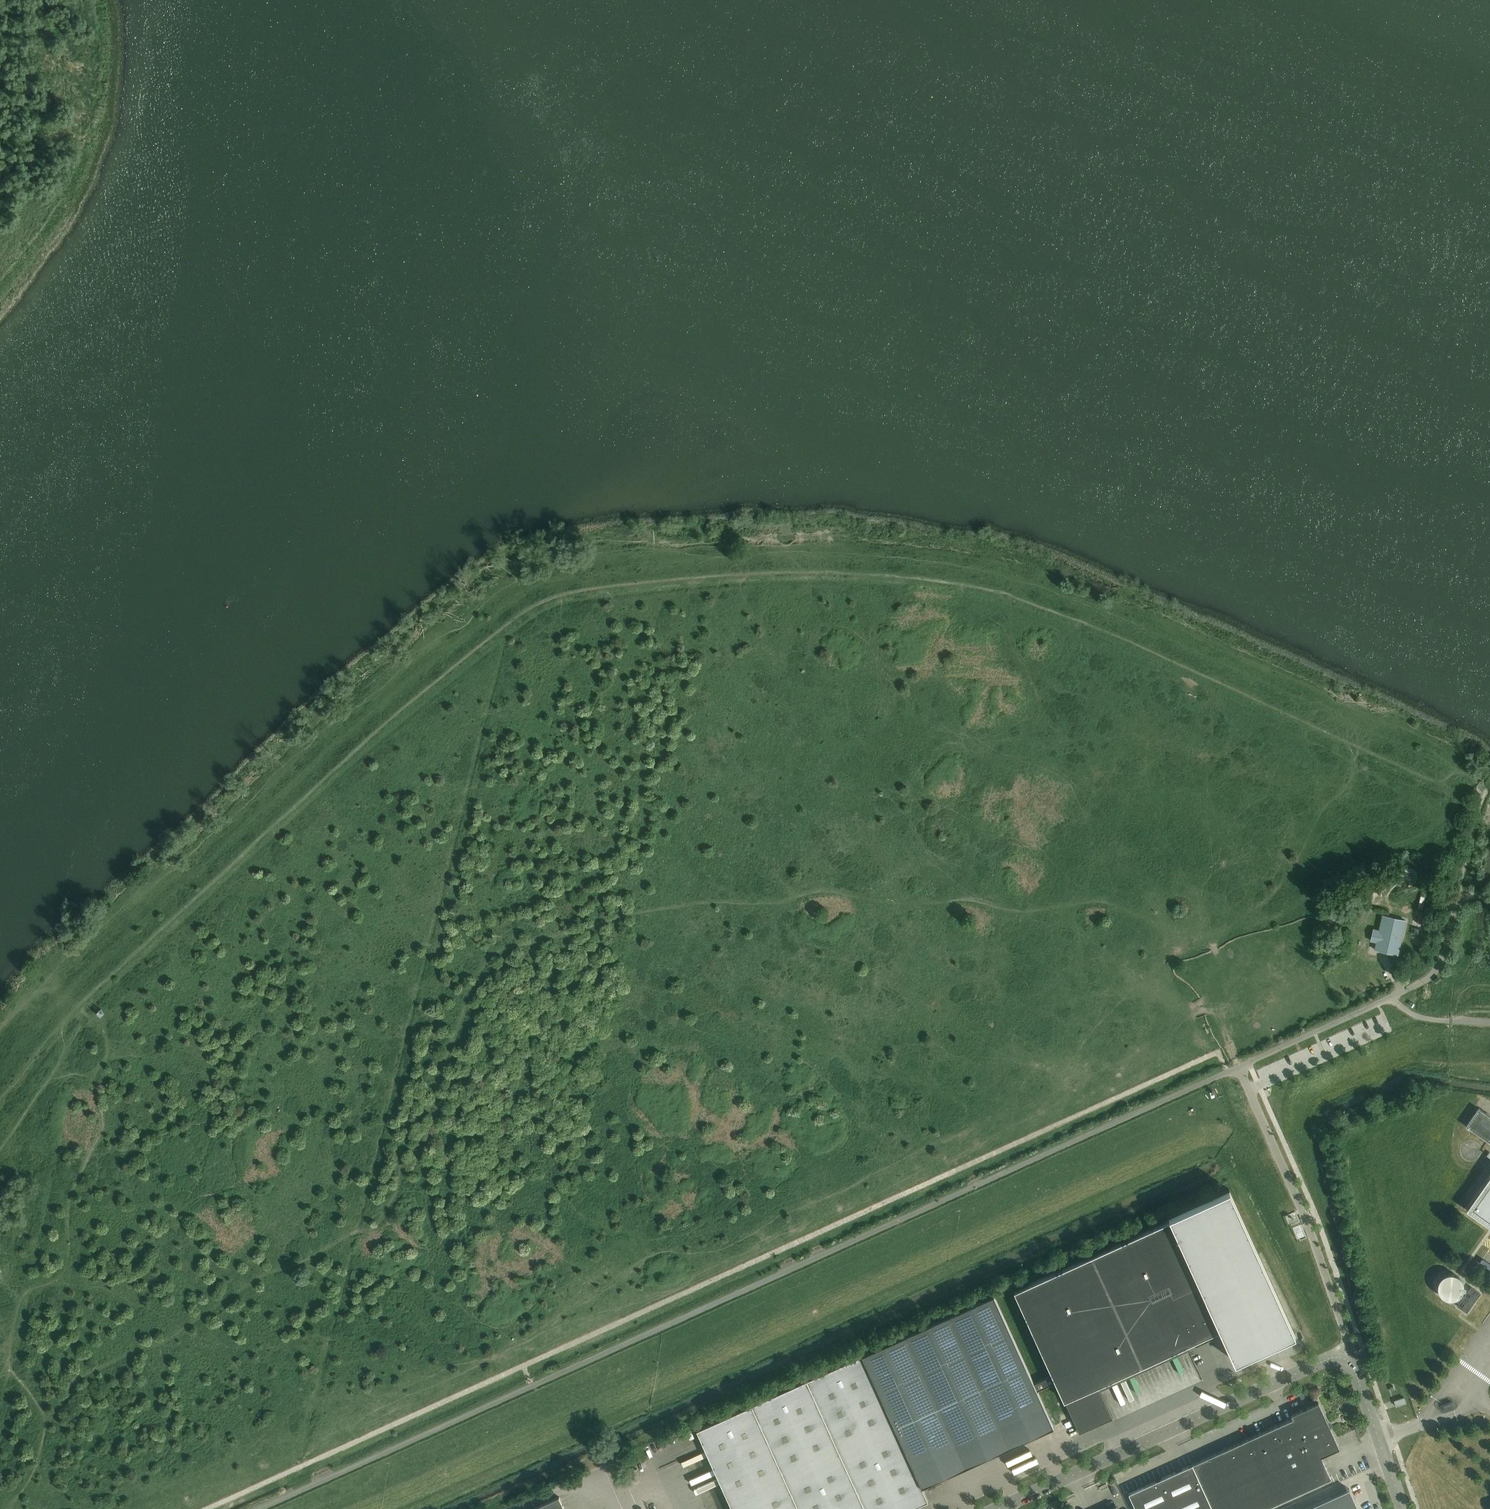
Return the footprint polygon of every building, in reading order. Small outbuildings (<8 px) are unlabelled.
[(1373,928),(1370,941),(1376,943),(1375,949),(1398,955),(1406,920),(1383,915),(1379,929),(1373,928)] [(1478,1108),(1476,1111),(1466,1125),(1489,1143),(1489,1116),(1478,1108)] [(1489,1226),(1489,1175),(1466,1209),(1489,1226)] [(1169,1219),(1014,1290),(1053,1375),(1056,1382),(1064,1400),(1064,1399),(1079,1432),(1113,1417),(1098,1384),(1194,1341),(1195,1344),(1202,1341),(1222,1332),(1235,1361),(1295,1333),(1230,1189),(1206,1200),(1194,1205),(1169,1216),(1170,1219),(1169,1219)] [(1457,1297),(1461,1294),(1463,1291),(1463,1286),(1463,1282),(1461,1278),(1458,1275),(1454,1274),(1449,1273),(1445,1274),(1441,1276),(1439,1280),(1437,1284),(1437,1288),(1439,1292),(1441,1296),(1445,1298),(1449,1299),(1453,1299),(1457,1297)] [(1464,1297),(1458,1305),(1467,1312),(1481,1293),(1471,1286),(1464,1297)] [(697,1430),(705,1448),(733,1508),(909,1508),(928,1500),(922,1486),(1054,1426),(1037,1390),(1034,1383),(994,1295),(862,1355),(862,1354),(697,1430)] [(1053,1375),(1034,1383),(1037,1390),(1056,1382),(1053,1375)] [(1397,1399),(1394,1400),(1396,1406),(1407,1403),(1405,1397),(1397,1399)] [(1452,1401),(1443,1404),(1445,1410),(1454,1407),(1452,1401)] [(1331,1478),(1321,1456),(1339,1448),(1319,1402),(1291,1415),(1292,1418),(1128,1493),(1136,1508),(1263,1508),(1331,1478)] [(1349,1489),(1305,1508),(1359,1508),(1349,1489)] [(559,1497),(533,1508),(565,1508),(559,1497)]
